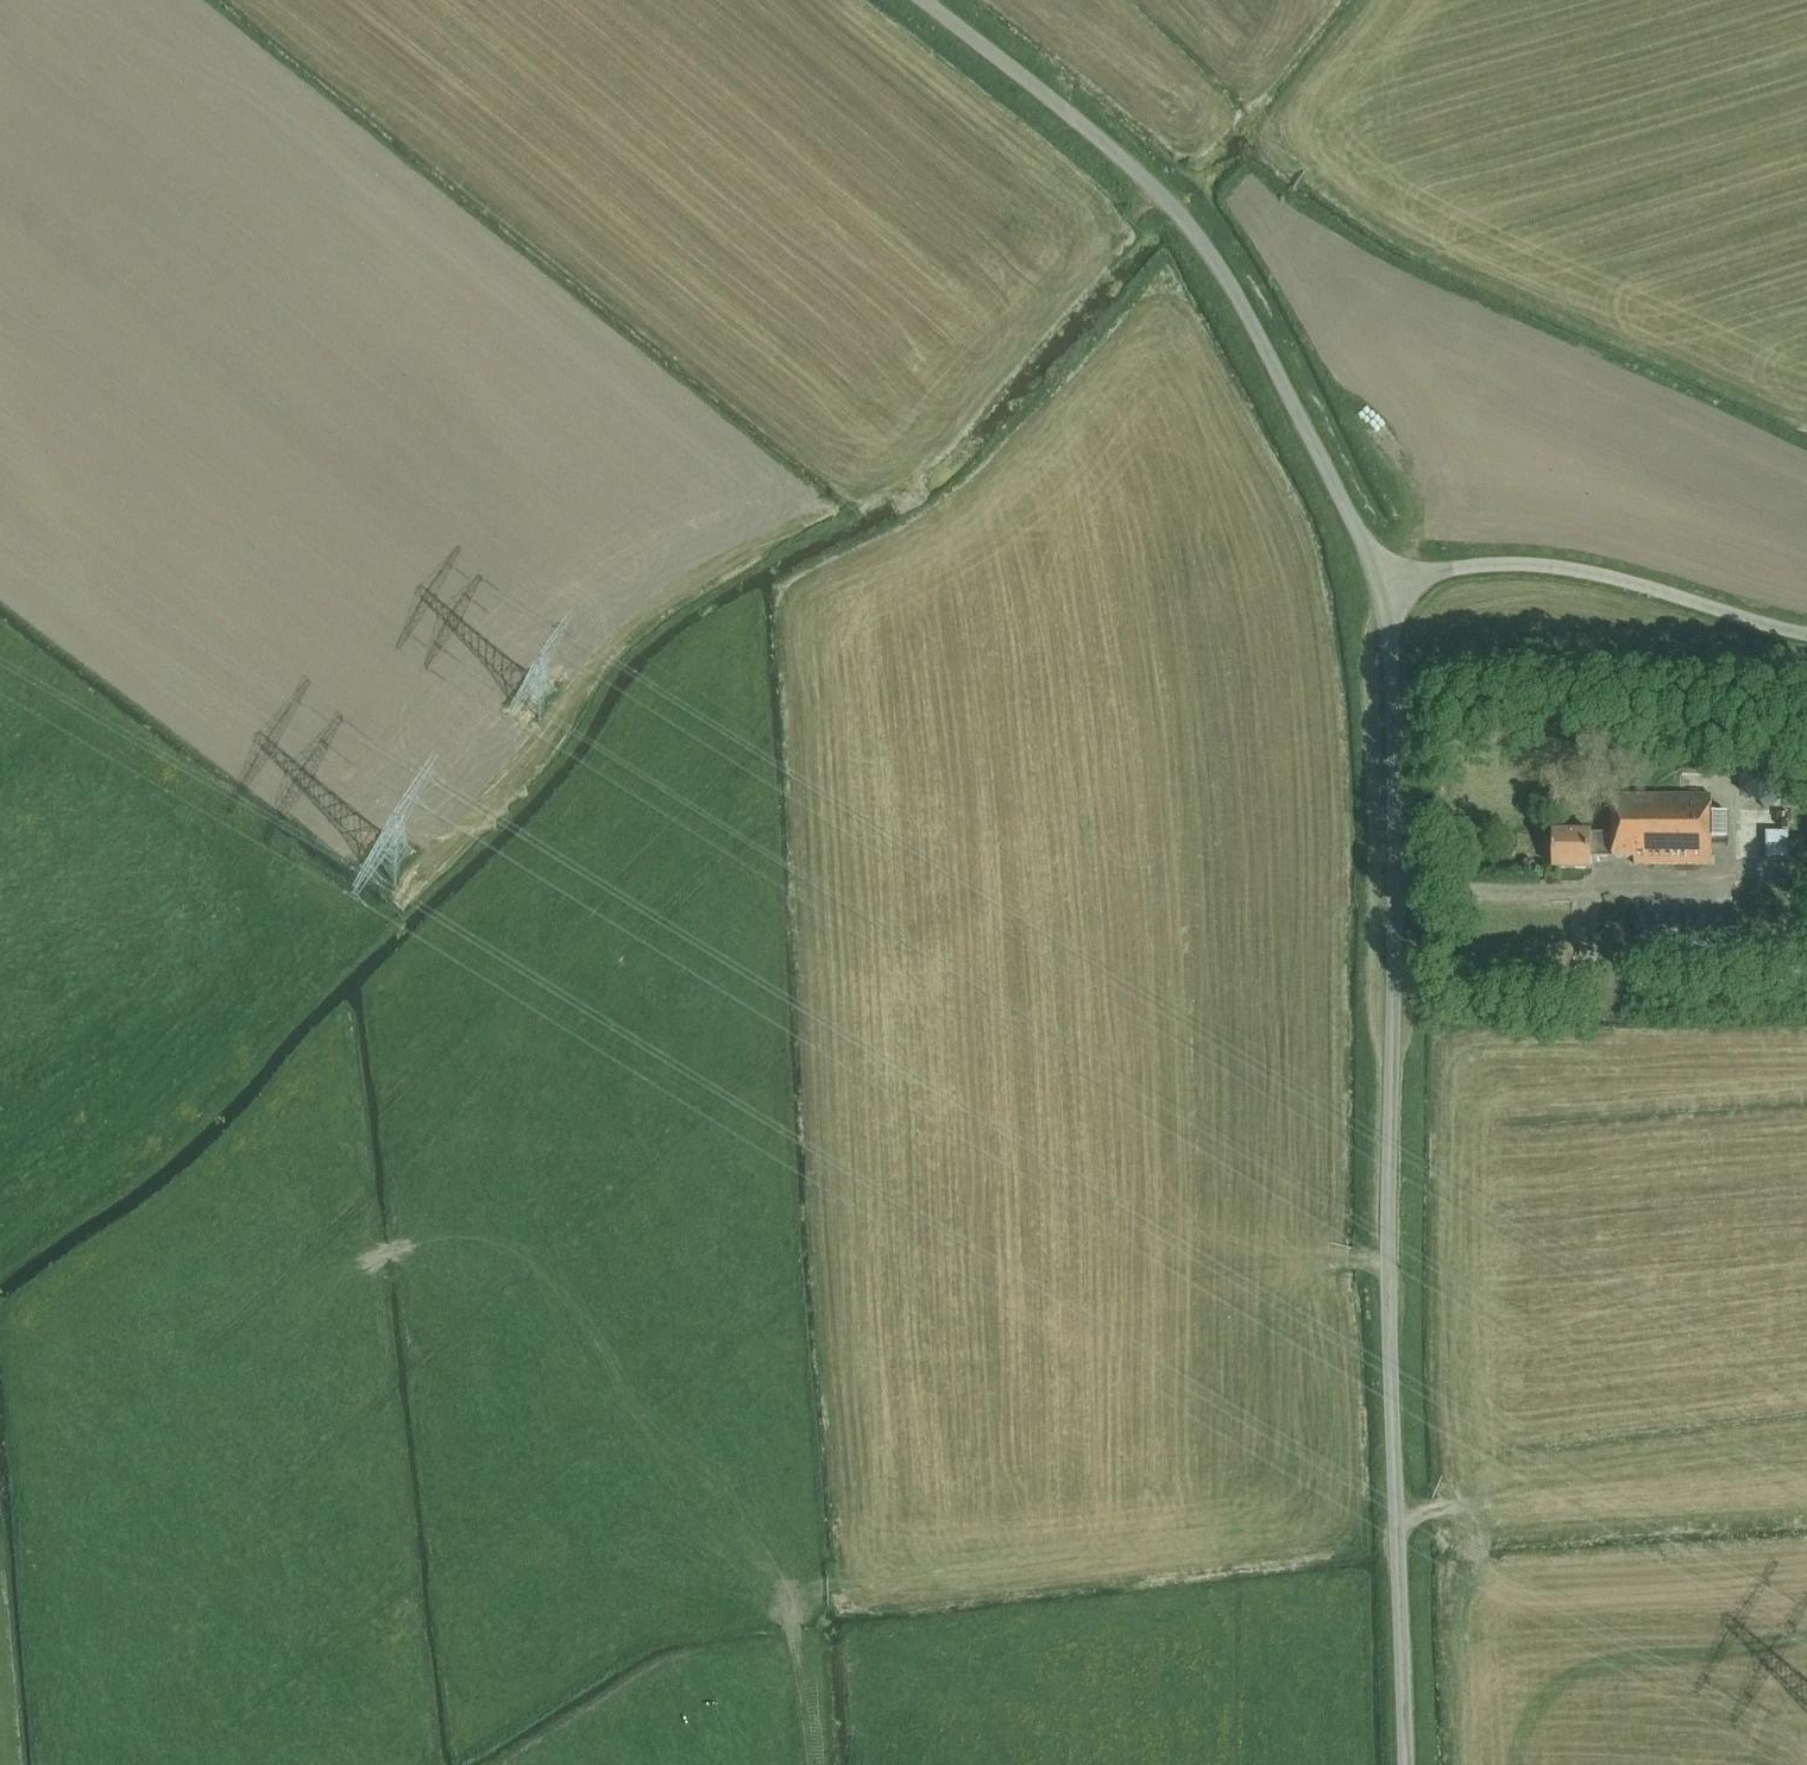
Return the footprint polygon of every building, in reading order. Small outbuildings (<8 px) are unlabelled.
[(1748,768),(1747,792),(1770,793),(1771,770),(1748,768)] [(1634,821),(1635,796),(1614,796),(1614,834),(1592,834),(1592,833),(1553,833),(1552,868),(1592,868),(1592,857),(1614,857),(1614,858),(1634,858),(1635,858),(1635,845),(1636,845),(1637,821),(1634,821)] [(1635,858),(1634,858),(1634,865),(1711,865),(1711,797),(1635,796),(1634,821),(1637,821),(1636,845),(1635,845),(1635,858)]
